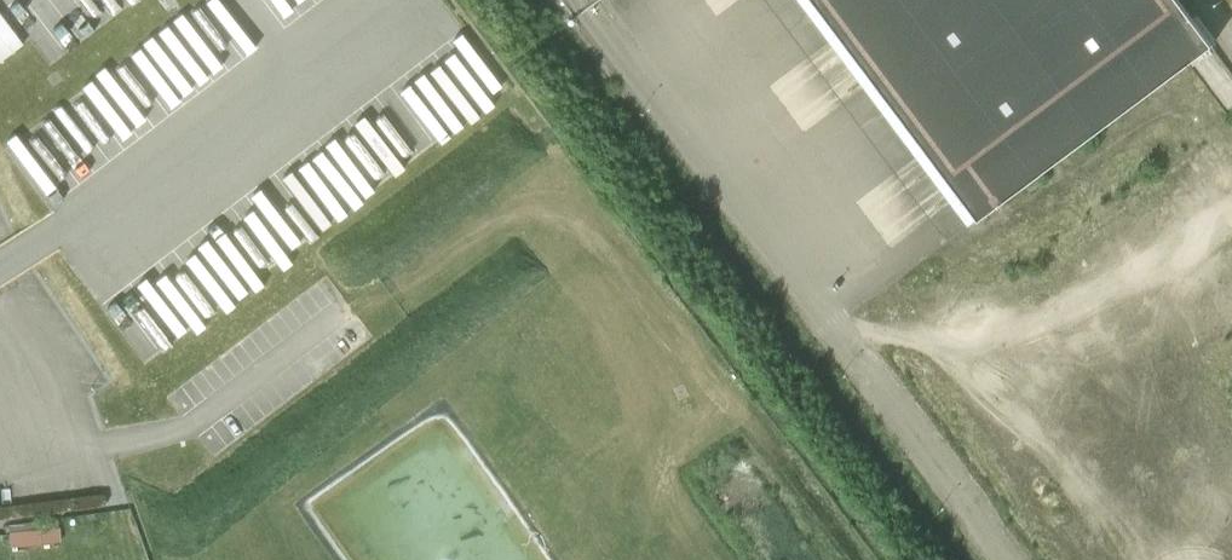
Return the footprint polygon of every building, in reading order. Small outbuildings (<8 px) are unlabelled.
[(971,224),(1212,45),(1179,0),(804,0),(971,224)] [(24,36),(0,6),(0,55),(24,36)] [(230,287),(484,114),(467,89),(450,101),(427,67),(202,221),(220,247),(209,255),(230,287)] [(8,546),(60,543),(59,528),(57,528),(56,520),(4,526),(4,534),(8,534),(8,546)]
